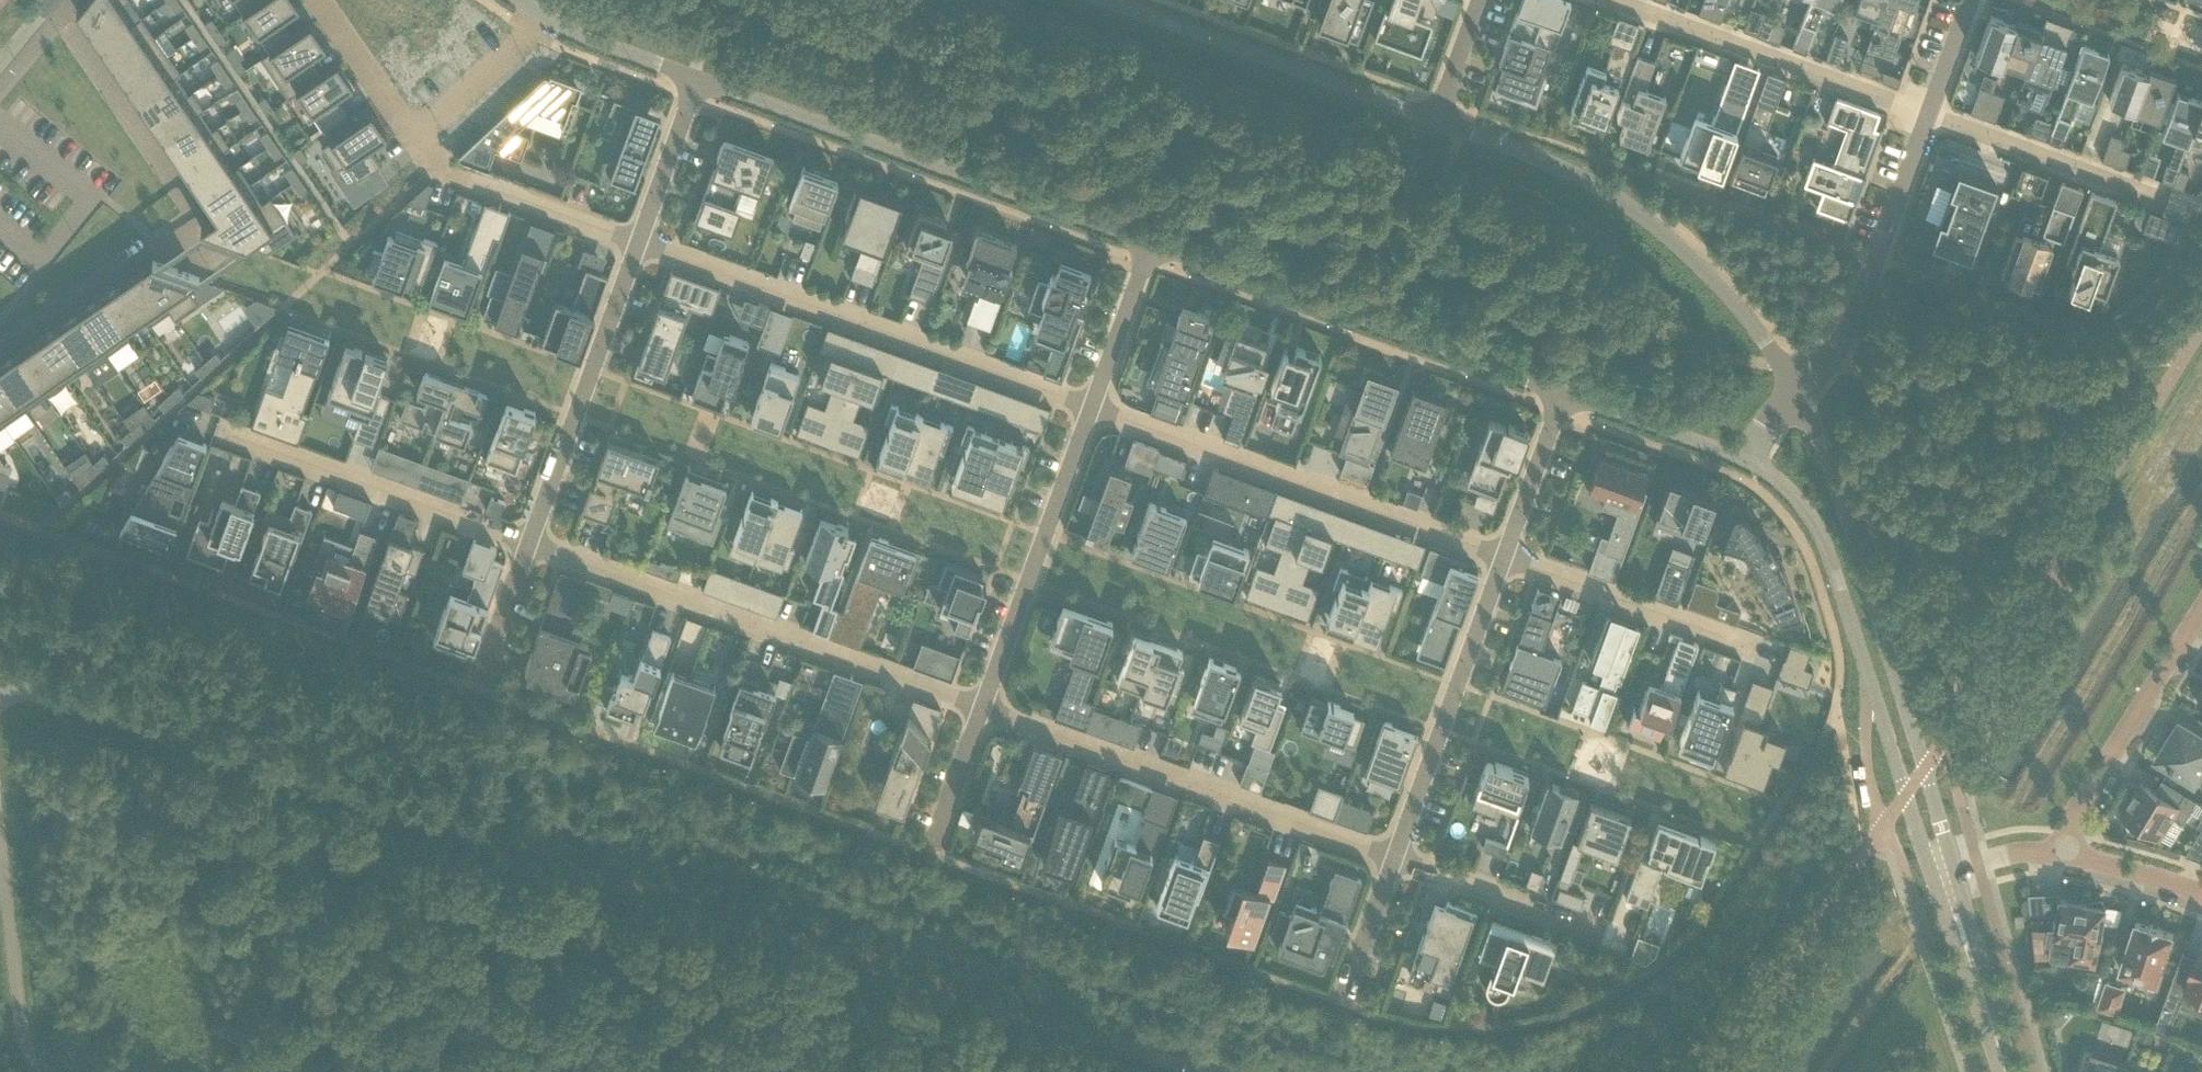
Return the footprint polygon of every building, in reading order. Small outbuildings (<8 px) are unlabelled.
[(130,0),(86,0),(76,11),(88,29),(122,6),(130,0)] [(122,6),(88,29),(100,46),(142,17),(130,0),(122,6)] [(175,12),(182,7),(177,0),(169,0),(167,1),(175,12)] [(261,0),(234,0),(242,12),(261,0)] [(294,0),(261,0),(242,12),(269,52),(292,36),(282,20),(300,8),(294,0)] [(1324,9),(1317,27),(1347,38),(1353,20),(1364,25),(1373,0),(1327,0),(1324,9)] [(1389,8),(1385,7),(1374,38),(1421,55),(1432,24),(1413,17),(1420,0),(1392,0),(1389,8)] [(1494,92),(1536,107),(1550,70),(1543,67),(1549,52),(1533,46),(1535,41),(1543,19),(1559,25),(1559,27),(1560,28),(1566,11),(1570,0),(1569,0),(1521,0),(1504,47),(1509,49),(1504,64),(1494,92)] [(1698,14),(1709,18),(1710,19),(1711,18),(1710,17),(1716,1),(1716,0),(1703,0),(1698,14)] [(1792,48),(1805,53),(1823,4),(1836,8),(1839,0),(1810,0),(1792,48)] [(1877,19),(1884,0),(1856,0),(1852,10),(1877,19)] [(1866,49),(1868,49),(1868,48),(1892,56),(1891,58),(1893,58),(1905,24),(1910,11),(1914,0),(1884,0),(1877,19),(1866,49)] [(1716,1),(1710,17),(1711,18),(1721,21),(1726,5),(1716,1)] [(2002,65),(2001,64),(2016,25),(2015,24),(1990,15),(1975,57),(2002,66),(2002,65)] [(113,65),(155,36),(142,17),(100,46),(113,65)] [(2025,73),(2014,102),(2016,103),(2017,102),(2040,110),(2039,112),(2041,112),(2054,78),(2058,65),(2067,41),(2074,27),(2073,27),(2070,31),(2046,22),(2047,18),(2045,17),(2041,29),(2025,73)] [(1631,47),(1638,25),(1618,18),(1611,41),(1631,47)] [(1758,35),(1768,39),(1774,22),(1764,18),(1758,35)] [(219,30),(212,19),(204,24),(212,35),(219,30)] [(2002,65),(2025,73),(2041,29),(2017,20),(2015,24),(2016,25),(2001,64),(2002,65)] [(193,38),(200,33),(192,22),(185,27),(193,38)] [(1768,39),(1779,43),(1785,26),(1774,22),(1768,39)] [(319,75),(309,59),(327,48),(310,24),(292,36),(269,52),(261,58),(287,97),(319,75)] [(219,30),(212,35),(219,46),(227,41),(219,30)] [(200,33),(193,38),(200,49),(207,44),(205,40),(200,33)] [(1834,34),(1825,60),(1838,65),(1848,39),(1834,34)] [(126,84),(168,55),(155,36),(113,65),(126,84)] [(1596,119),(1605,122),(1631,49),(1613,43),(1604,70),(1587,63),(1568,116),(1594,125),(1596,119)] [(2047,141),(2049,142),(2061,146),(2079,97),(2091,101),(2108,54),(2083,44),(2054,123),(2047,141)] [(181,74),(168,55),(126,84),(139,103),(177,77),(181,74)] [(1617,115),(1618,116),(1626,119),(1619,137),(1647,147),(1665,97),(1645,89),(1654,63),(1638,57),(1617,115)] [(218,75),(225,70),(218,59),(210,64),(218,75)] [(239,60),(233,65),(239,74),(246,69),(239,60)] [(353,86),(337,63),(319,75),(287,97),(289,99),(297,93),(324,132),(348,116),(336,99),(353,86)] [(2108,100),(2133,110),(2147,72),(2122,63),(2108,100)] [(2133,110),(2132,112),(2159,122),(2175,78),(2148,68),(2147,72),(2133,110)] [(225,70),(218,75),(225,86),(233,81),(230,77),(225,70)] [(1884,81),(1886,82),(1898,87),(1901,78),(1882,71),(1882,78),(1883,80),(1883,81),(1884,81)] [(1785,79),(1768,72),(1757,101),(1775,107),(1785,79)] [(488,172),(488,170),(495,150),(521,160),(529,137),(516,132),(537,112),(564,122),(562,128),(563,129),(573,102),(576,103),(577,102),(573,101),(577,88),(566,84),(567,81),(550,75),(549,78),(544,76),(455,159),(488,172)] [(150,119),(188,94),(177,77),(139,103),(150,119)] [(1714,172),(1721,174),(1724,165),(1750,94),(1725,85),(1712,123),(1695,116),(1687,138),(1679,159),(1713,171),(1712,172),(1713,173),(1714,172)] [(1969,113),(1982,118),(1992,92),(1979,87),(1969,113)] [(163,139),(201,113),(205,110),(192,91),(188,94),(150,119),(163,139)] [(1982,118),(1994,123),(2004,97),(1992,92),(1982,118)] [(2191,133),(2201,102),(2177,93),(2165,126),(2161,136),(2187,145),(2191,133)] [(242,111),(250,106),(242,95),(235,100),(242,111)] [(273,108),(265,97),(258,102),(265,113),(273,108)] [(1835,97),(1826,123),(1827,124),(1827,123),(1837,126),(1846,102),(1836,98),(1837,97),(1835,97)] [(610,177),(631,184),(635,185),(655,129),(660,115),(614,99),(609,113),(624,119),(615,143),(621,146),(610,177)] [(2191,133),(2187,145),(2201,151),(2201,102),(2191,133)] [(250,106),(242,111),(250,122),(257,117),(255,114),(250,106)] [(1813,158),(1803,184),(1823,191),(1816,209),(1847,220),(1847,221),(1849,222),(1883,129),(1881,128),(1879,131),(1874,129),(1880,114),(1861,107),(1852,131),(1839,168),(1833,166),(1813,158)] [(273,108),(265,113),(273,124),(280,119),(273,108)] [(175,155),(212,129),(201,113),(163,139),(175,155)] [(387,137),(371,113),(321,147),(338,170),(346,164),(358,182),(382,166),(370,148),(387,137)] [(2033,126),(2032,132),(2034,135),(2036,137),(2047,141),(2054,123),(2036,116),(2033,126)] [(1729,177),(1764,190),(1776,155),(1760,149),(1764,138),(1759,136),(1764,121),(1751,117),(1729,177)] [(189,176),(222,153),(230,147),(217,126),(212,129),(175,155),(189,176)] [(267,148),(268,147),(275,143),(267,132),(260,137),(267,148)] [(2101,161),(2114,166),(2115,165),(2121,148),(2124,140),(2111,135),(2101,161)] [(714,167),(695,219),(732,233),(738,216),(732,214),(735,206),(752,213),(762,185),(763,182),(764,182),(773,157),(724,139),(717,158),(724,160),(721,169),(714,167)] [(268,147),(267,148),(275,159),(282,154),(280,151),(275,143),(268,147)] [(300,147),(292,152),(300,163),(307,158),(300,147)] [(2115,165),(2125,168),(2131,152),(2121,148),(2115,165)] [(200,192),(233,169),(222,153),(189,176),(200,192)] [(212,210),(250,184),(237,166),(233,169),(200,192),(212,210)] [(262,199),(290,183),(280,166),(252,182),(262,199)] [(2172,185),(2178,169),(2167,166),(2162,182),(2172,185)] [(292,183),(299,178),(292,167),(285,172),(292,183)] [(789,205),(797,207),(792,219),(819,229),(836,183),(829,181),(830,177),(803,167),(789,205)] [(2178,169),(2172,185),(2183,189),(2188,173),(2178,169)] [(1937,185),(1925,218),(1939,223),(1931,246),(1953,254),(1954,254),(1965,258),(1970,260),(1997,187),(1958,173),(1951,190),(1937,185)] [(299,178),(292,183),(300,194),(307,189),(299,178)] [(2040,239),(2022,232),(2021,235),(2015,233),(2000,273),(2006,275),(2005,278),(2030,287),(2031,284),(2037,286),(2055,239),(2063,242),(2082,189),(2061,181),(2040,239)] [(428,183),(408,201),(426,207),(434,185),(428,183)] [(216,234),(262,202),(250,184),(212,210),(217,217),(201,228),(216,234)] [(361,185),(348,194),(354,203),(367,194),(361,185)] [(902,204),(885,197),(884,200),(855,190),(845,217),(849,218),(842,238),(862,245),(884,253),(902,204)] [(2071,271),(2075,272),(2068,291),(2087,297),(2090,288),(2105,294),(2118,257),(2099,250),(2102,239),(2094,237),(2100,221),(2108,224),(2116,202),(2091,192),(2066,263),(2073,265),(2071,271)] [(296,233),(271,196),(262,202),(216,234),(267,252),(296,233)] [(485,200),(475,229),(495,236),(500,238),(511,210),(485,200)] [(905,248),(926,255),(918,279),(915,278),(909,295),(931,303),(948,256),(952,244),(948,242),(952,229),(944,227),(946,220),(919,210),(905,248)] [(2161,216),(2154,235),(2177,244),(2188,226),(2161,216)] [(532,219),(522,245),(545,253),(554,227),(532,219)] [(429,300),(467,314),(495,236),(475,229),(462,264),(445,257),(429,300)] [(963,282),(979,287),(981,288),(977,300),(975,299),(967,320),(990,329),(1012,267),(1009,266),(1016,245),(978,231),(966,264),(969,265),(963,282)] [(374,250),(366,272),(374,275),(373,279),(402,290),(404,284),(405,284),(411,287),(413,282),(422,285),(423,285),(438,244),(424,239),(421,246),(417,245),(393,236),(392,238),(388,237),(387,239),(391,240),(386,255),(374,250)] [(809,258),(815,242),(805,239),(800,255),(809,258)] [(517,330),(545,253),(522,245),(513,271),(503,298),(492,293),(483,316),(495,320),(494,322),(517,330)] [(862,245),(856,263),(878,271),(884,253),(862,245)] [(586,268),(601,274),(606,258),(583,250),(578,265),(586,268)] [(779,273),(796,279),(802,262),(785,256),(779,273)] [(161,300),(169,312),(175,320),(199,304),(187,287),(200,278),(153,261),(146,265),(140,269),(161,300)] [(1034,335),(1054,342),(1045,367),(1029,361),(1026,368),(1061,380),(1083,318),(1075,314),(1078,306),(1080,307),(1086,292),(1084,291),(1090,272),(1060,261),(1056,275),(1051,273),(1048,282),(1039,279),(1028,309),(1042,314),(1034,335)] [(872,286),(878,271),(856,263),(850,278),(872,286)] [(487,292),(492,293),(503,298),(513,271),(497,265),(487,292)] [(541,341),(580,355),(609,276),(601,274),(586,268),(572,306),(556,300),(541,341)] [(120,283),(141,314),(143,317),(149,326),(169,312),(161,300),(140,269),(126,279),(120,283)] [(654,372),(655,372),(665,376),(667,369),(689,308),(690,308),(711,316),(712,314),(714,307),(721,289),(674,272),(671,271),(634,374),(652,380),(652,379),(654,372)] [(860,305),(865,287),(849,282),(844,300),(860,305)] [(120,328),(122,331),(143,317),(141,314),(120,283),(106,293),(99,297),(120,328)] [(99,342),(108,354),(128,340),(122,331),(120,328),(99,297),(86,306),(79,312),(99,342)] [(744,297),(736,318),(750,323),(758,303),(744,297)] [(758,303),(750,323),(763,327),(770,307),(758,303)] [(792,315),(770,307),(763,327),(761,332),(762,332),(778,338),(783,340),(792,315)] [(1180,314),(1176,323),(1181,325),(1149,412),(1177,422),(1186,398),(1212,326),(1207,324),(1206,324),(1209,315),(1187,307),(1186,307),(1186,309),(1187,309),(1184,316),(1180,314)] [(58,326),(79,355),(87,368),(108,354),(99,342),(79,312),(66,320),(58,326)] [(326,348),(329,339),(288,323),(278,352),(297,358),(294,366),(297,367),(289,390),(286,389),(284,394),(271,390),(270,392),(265,390),(252,427),(298,443),(308,417),(302,414),(326,348)] [(38,340),(58,369),(67,382),(87,368),(79,355),(58,326),(46,334),(38,340)] [(1238,397),(1232,413),(1223,439),(1238,444),(1265,371),(1258,369),(1267,344),(1258,341),(1261,334),(1244,327),(1242,335),(1237,334),(1232,348),(1228,347),(1220,368),(1224,369),(1221,378),(1232,382),(1228,394),(1238,397)] [(762,332),(757,346),(773,352),(778,338),(762,332)] [(707,352),(692,395),(720,406),(727,387),(732,390),(744,359),(742,359),(748,342),(724,333),(716,355),(707,352)] [(827,445),(865,342),(852,337),(844,359),(826,352),(821,367),(825,369),(820,383),(832,387),(824,408),(808,402),(797,433),(827,445)] [(17,354),(37,383),(46,396),(67,382),(58,369),(38,340),(26,347),(17,354)] [(878,346),(865,342),(827,445),(858,456),(870,424),(853,418),(861,397),(877,403),(888,375),(870,368),(878,346)] [(388,359),(346,344),(328,395),(336,398),(337,396),(352,401),(348,414),(361,419),(357,429),(354,438),(372,445),(389,398),(379,394),(381,388),(375,385),(378,378),(381,379),(388,359)] [(1284,349),(1265,403),(1266,403),(1268,398),(1281,402),(1279,408),(1271,428),(1292,436),(1321,355),(1296,347),(1294,353),(1284,349)] [(297,358),(278,352),(265,390),(270,392),(271,390),(284,394),(286,389),(289,390),(297,367),(294,366),(297,358)] [(210,357),(205,362),(211,368),(216,364),(221,360),(215,353),(210,357)] [(26,410),(46,396),(37,383),(17,354),(6,361),(0,365),(0,372),(17,397),(26,410)] [(200,366),(195,370),(201,377),(206,373),(211,368),(205,362),(200,366)] [(799,373),(771,363),(751,416),(780,427),(799,373)] [(935,379),(939,369),(926,364),(922,375),(935,379)] [(954,374),(939,369),(935,379),(931,391),(946,396),(954,374)] [(0,372),(0,416),(5,424),(26,410),(17,397),(0,372)] [(453,383),(424,373),(417,392),(429,397),(425,407),(407,400),(400,419),(435,432),(453,383)] [(1334,432),(1333,434),(1344,438),(1338,453),(1346,456),(1340,473),(1367,483),(1386,431),(1381,430),(1398,384),(1367,373),(1361,390),(1351,386),(1350,388),(1361,392),(1344,436),(1334,432)] [(471,423),(460,419),(464,409),(481,415),(488,396),(453,383),(435,432),(464,443),(471,423)] [(173,391),(168,396),(174,402),(179,398),(184,393),(178,387),(173,391)] [(1447,402),(1415,390),(1413,389),(1390,452),(1392,453),(1393,452),(1423,463),(1422,464),(1424,465),(1447,402)] [(1009,406),(1013,396),(1000,391),(997,402),(1009,406)] [(210,411),(215,399),(198,393),(188,402),(188,403),(210,411)] [(336,398),(328,395),(321,416),(357,429),(361,419),(348,414),(352,401),(337,396),(336,398)] [(163,400),(158,404),(164,411),(169,407),(174,402),(168,396),(163,400)] [(1013,396),(1009,406),(1005,418),(1020,423),(1028,401),(1013,396)] [(533,414),(504,404),(486,458),(515,468),(533,414)] [(889,429),(876,462),(901,471),(904,463),(922,416),(891,404),(883,427),(889,429)] [(953,427),(922,416),(904,463),(901,471),(927,481),(938,451),(943,453),(953,427)] [(1466,484),(1479,489),(1474,505),(1492,511),(1508,467),(1505,466),(1507,459),(1517,462),(1528,431),(1508,424),(1507,426),(1489,420),(1466,484)] [(137,423),(131,429),(137,436),(143,430),(146,427),(140,421),(137,423)] [(982,484),(999,437),(967,425),(961,443),(967,445),(953,483),(979,493),(982,484)] [(128,432),(121,438),(127,445),(134,439),(137,436),(131,429),(128,432)] [(133,512),(123,530),(138,536),(139,533),(146,535),(144,540),(169,549),(181,517),(167,513),(174,494),(187,499),(207,445),(178,435),(163,461),(164,461),(164,462),(159,470),(168,473),(162,489),(157,488),(150,505),(155,507),(151,518),(133,512)] [(999,437),(982,484),(1006,493),(1017,464),(1023,466),(1029,448),(999,437)] [(594,478),(581,513),(586,515),(608,523),(623,481),(623,482),(648,490),(650,484),(658,463),(660,458),(659,458),(620,444),(612,441),(608,439),(594,478)] [(1133,440),(1124,465),(1150,474),(1159,449),(1133,440)] [(370,470),(397,479),(402,466),(406,456),(378,446),(370,470)] [(1160,452),(1154,467),(1166,471),(1171,456),(1160,452)] [(101,457),(93,464),(99,471),(107,463),(109,461),(103,455),(101,457)] [(402,466),(420,473),(424,462),(406,456),(402,466)] [(1603,552),(1622,559),(1645,492),(1642,491),(1648,475),(1600,457),(1588,492),(1606,498),(1602,508),(1617,513),(1603,552)] [(442,469),(424,462),(420,473),(439,479),(442,469)] [(93,464),(83,473),(89,479),(99,471),(93,464)] [(415,486),(420,473),(402,466),(397,479),(415,486)] [(1123,498),(1131,476),(1110,468),(1085,536),(1106,544),(1113,526),(1123,529),(1133,501),(1123,498)] [(1213,468),(1204,495),(1242,509),(1251,482),(1213,468)] [(439,479),(434,493),(460,502),(469,479),(442,469),(439,479)] [(702,474),(701,478),(688,474),(690,469),(688,469),(667,526),(669,527),(670,524),(712,539),(710,542),(712,543),(726,506),(720,504),(728,483),(702,474)] [(10,476),(1,472),(1,473),(0,476),(0,486),(5,488),(10,476)] [(420,473),(415,486),(434,493),(439,479),(420,473)] [(1669,483),(1654,525),(1656,525),(1656,524),(1698,539),(1697,540),(1700,541),(1715,500),(1669,483)] [(223,568),(232,544),(240,547),(242,542),(261,492),(242,485),(235,503),(222,498),(217,511),(212,509),(208,521),(200,518),(197,527),(196,526),(186,554),(223,568)] [(66,488),(56,498),(62,504),(72,495),(66,488)] [(1417,509),(1422,495),(1407,490),(1402,504),(1417,509)] [(775,510),(778,501),(751,492),(733,541),(758,550),(753,563),(754,563),(757,557),(758,557),(775,510)] [(505,502),(491,497),(486,512),(500,517),(505,502)] [(1314,505),(1301,500),(1293,522),(1275,516),(1265,544),(1281,550),(1273,571),(1257,565),(1246,597),(1276,608),(1314,505)] [(788,547),(802,510),(778,501),(775,510),(758,557),(787,568),(794,550),(788,547)] [(287,566),(291,567),(312,510),(295,504),(286,529),(269,522),(262,541),(249,577),(275,587),(276,584),(280,585),(287,566)] [(1148,504),(1130,554),(1168,568),(1186,517),(1148,504)] [(1276,608),(1307,619),(1319,588),(1302,582),(1310,561),(1321,565),(1332,536),(1319,532),(1327,510),(1314,505),(1276,608)] [(397,520),(396,520),(390,537),(364,606),(399,619),(408,594),(398,590),(405,570),(415,573),(424,550),(410,545),(419,520),(415,519),(399,513),(397,520)] [(1732,517),(1720,550),(1722,551),(1724,545),(1744,553),(1754,569),(1761,579),(1756,582),(1781,619),(1786,618),(1797,614),(1798,616),(1800,616),(1790,585),(1785,570),(1777,554),(1771,545),(1770,544),(1769,544),(1769,543),(1768,543),(1768,542),(1767,542),(1766,542),(1765,542),(1764,542),(1763,542),(1756,534),(1757,529),(1741,515),(1740,514),(1739,514),(1738,514),(1737,514),(1736,514),(1735,514),(1734,515),(1733,515),(1733,516),(1732,516),(1732,517)] [(848,562),(856,539),(845,535),(848,527),(821,517),(805,562),(824,569),(813,599),(822,602),(812,630),(828,636),(837,609),(831,607),(844,573),(841,572),(845,561),(848,562)] [(1388,532),(1373,527),(1365,549),(1380,554),(1388,532)] [(348,600),(353,602),(377,536),(360,530),(349,560),(327,552),(322,568),(317,566),(307,593),(324,599),(322,604),(344,612),(348,600)] [(1380,554),(1395,559),(1403,537),(1388,532),(1380,554)] [(902,590),(915,553),(888,543),(888,541),(871,535),(843,614),(868,622),(873,607),(869,605),(878,581),(902,590)] [(1190,572),(1189,576),(1233,592),(1249,550),(1213,537),(1207,554),(1198,551),(1196,557),(1190,572)] [(466,651),(470,643),(475,645),(504,564),(492,560),(496,548),(474,540),(463,570),(476,575),(467,599),(450,593),(433,640),(466,651)] [(1463,569),(1466,560),(1429,547),(1420,574),(1446,583),(1431,625),(1424,645),(1446,653),(1443,662),(1441,661),(1440,664),(1444,666),(1478,574),(1463,569)] [(1183,553),(1178,568),(1190,572),(1196,557),(1183,553)] [(681,571),(648,559),(645,569),(677,581),(681,571)] [(1685,580),(1690,568),(1667,560),(1663,572),(1685,580)] [(968,636),(986,586),(980,584),(983,576),(946,562),(937,585),(946,588),(940,606),(960,613),(954,631),(968,636)] [(1338,590),(1325,626),(1350,635),(1370,579),(1340,568),(1333,588),(1338,590)] [(739,604),(747,582),(733,576),(724,598),(739,604)] [(1350,635),(1376,644),(1390,607),(1395,609),(1402,590),(1370,579),(1350,635)] [(581,591),(583,591),(609,601),(613,590),(585,581),(581,591)] [(762,587),(747,582),(739,604),(754,609),(762,587)] [(578,606),(551,597),(535,643),(544,646),(541,654),(531,651),(525,668),(529,670),(526,677),(556,688),(557,683),(575,690),(573,695),(574,695),(592,647),(588,646),(589,642),(567,635),(578,606)] [(1716,603),(1713,611),(1715,617),(1736,624),(1740,612),(1716,603)] [(1055,635),(1052,642),(1078,651),(1057,710),(1054,718),(1085,729),(1095,703),(1085,699),(1112,623),(1069,607),(1066,615),(1066,616),(1062,614),(1062,615),(1061,617),(1059,616),(1057,622),(1059,623),(1055,635)] [(1501,690),(1544,705),(1561,660),(1540,653),(1552,619),(1530,611),(1501,690)] [(1572,709),(1606,721),(1616,693),(1613,691),(1616,682),(1620,683),(1639,630),(1608,618),(1591,663),(1604,668),(1598,686),(1582,680),(1572,709)] [(1159,642),(1158,642),(1157,644),(1147,641),(1149,636),(1129,629),(1122,650),(1128,652),(1117,680),(1142,689),(1155,654),(1159,642)] [(643,702),(646,694),(647,694),(650,685),(653,686),(670,637),(652,631),(640,664),(637,663),(632,675),(622,671),(616,687),(614,686),(606,707),(634,717),(640,701),(643,702)] [(1659,734),(1664,720),(1670,722),(1698,645),(1670,634),(1668,640),(1676,643),(1660,687),(1648,683),(1639,709),(1634,707),(1628,723),(1659,734)] [(1159,642),(1155,654),(1142,689),(1173,700),(1184,670),(1176,667),(1182,651),(1159,642)] [(1789,645),(1784,659),(1783,658),(1777,676),(1807,687),(1813,671),(1804,668),(1810,653),(1789,645)] [(960,656),(946,651),(937,676),(951,681),(960,656)] [(1222,721),(1240,669),(1223,663),(1224,662),(1216,659),(1215,660),(1209,658),(1194,701),(1211,707),(1208,716),(1222,721)] [(695,740),(715,685),(669,669),(649,723),(695,740)] [(1281,684),(1255,674),(1239,718),(1257,725),(1251,742),(1269,749),(1284,708),(1273,704),(1281,684)] [(751,759),(760,733),(756,731),(759,723),(765,725),(776,694),(757,687),(759,681),(743,675),(730,712),(735,714),(732,723),(729,722),(720,748),(751,759)] [(1731,749),(1723,770),(1734,774),(1735,773),(1739,774),(1739,776),(1763,785),(1772,760),(1776,762),(1776,763),(1777,763),(1786,741),(1765,734),(1768,727),(1760,724),(1773,687),(1752,679),(1727,748),(1731,749)] [(1718,742),(1716,741),(1715,740),(1719,730),(1722,731),(1732,703),(1737,689),(1722,684),(1717,697),(1698,691),(1678,747),(1690,752),(1688,757),(1708,764),(1710,759),(1712,759),(1718,742)] [(1353,710),(1328,701),(1327,703),(1310,696),(1299,727),(1354,747),(1364,719),(1352,714),(1353,710)] [(903,814),(930,740),(941,710),(913,700),(875,804),(903,814)] [(853,706),(838,701),(826,732),(813,727),(809,738),(793,732),(779,770),(794,775),(794,774),(796,775),(796,776),(797,776),(797,775),(823,785),(823,786),(824,786),(853,706)] [(1042,704),(1039,713),(1054,718),(1057,710),(1042,704)] [(1122,743),(1130,721),(1119,717),(1111,739),(1122,743)] [(1122,743),(1133,747),(1141,725),(1130,721),(1122,743)] [(1384,721),(1365,773),(1399,785),(1417,734),(1384,721)] [(2186,729),(2180,739),(2173,735),(2170,739),(2167,738),(2157,754),(2160,755),(2158,760),(2189,780),(2200,762),(2201,762),(2201,739),(2186,729)] [(1202,730),(1198,742),(1208,746),(1219,750),(1224,738),(1213,734),(1202,730)] [(1023,788),(1021,792),(1015,809),(1002,804),(997,819),(989,816),(990,816),(982,813),(975,833),(984,836),(981,843),(1021,858),(1029,835),(1032,836),(1062,754),(1033,743),(1016,790),(1018,791),(1020,783),(1029,786),(1027,792),(1023,791),(1024,789),(1023,788)] [(1528,774),(1487,759),(1470,806),(1494,814),(1496,808),(1518,816),(1527,792),(1522,791),(1528,774)] [(1268,769),(1248,761),(1239,784),(1247,787),(1252,775),(1265,780),(1268,769)] [(1050,838),(1043,866),(1072,877),(1074,872),(1079,856),(1081,850),(1093,819),(1092,819),(1109,773),(1086,764),(1077,787),(1072,801),(1083,805),(1079,814),(1059,807),(1054,824),(1052,833),(1050,838)] [(1252,775),(1247,787),(1248,788),(1260,792),(1265,780),(1252,775)] [(1547,781),(1529,829),(1560,840),(1564,828),(1575,831),(1584,805),(1574,801),(1578,792),(1547,781)] [(2185,794),(2178,806),(2141,783),(2121,814),(2141,826),(2139,829),(2157,840),(2159,838),(2172,817),(2183,824),(2197,802),(2185,794)] [(1137,784),(1131,799),(1147,805),(1153,789),(1137,784)] [(1318,784),(1308,811),(1334,820),(1344,794),(1318,784)] [(1616,857),(1631,818),(1590,804),(1576,842),(1577,843),(1582,845),(1616,857)] [(1362,807),(1355,828),(1367,832),(1374,811),(1362,807)] [(1145,819),(1150,821),(1140,847),(1135,845),(1114,838),(1107,859),(1109,860),(1101,882),(1129,892),(1132,885),(1136,887),(1134,894),(1136,895),(1145,870),(1149,872),(1167,824),(1142,815),(1141,817),(1145,819)] [(1630,900),(1630,899),(1627,898),(1629,893),(1647,899),(1660,864),(1667,866),(1667,864),(1700,876),(1699,879),(1700,880),(1708,860),(1707,860),(1707,858),(1709,859),(1715,842),(1658,821),(1649,846),(1650,847),(1646,857),(1641,855),(1625,898),(1630,900)] [(2186,855),(2201,860),(2201,829),(2186,855)] [(1187,918),(1197,892),(1201,893),(1220,841),(1203,835),(1194,862),(1175,855),(1156,907),(1187,918)] [(1484,844),(1482,849),(1503,856),(1505,852),(1507,846),(1486,838),(1484,844)] [(1293,862),(1308,868),(1316,847),(1302,841),(1293,862)] [(1573,843),(1560,878),(1569,881),(1582,845),(1577,843),(1576,844),(1573,843)] [(1253,942),(1269,897),(1274,899),(1286,865),(1268,859),(1256,891),(1233,883),(1224,908),(1233,911),(1226,932),(1253,942)] [(1543,873),(1531,868),(1525,885),(1537,889),(1543,873)] [(1358,877),(1356,883),(1335,876),(1334,879),(1332,878),(1329,885),(1332,886),(1323,911),(1311,907),(1310,910),(1295,905),(1291,915),(1278,951),(1279,952),(1281,946),(1299,953),(1297,958),(1323,967),(1327,956),(1332,958),(1361,879),(1358,877)] [(1580,909),(1584,898),(1559,889),(1555,900),(1580,909)] [(2102,901),(2087,903),(2061,899),(2058,914),(2031,917),(2036,964),(2054,963),(2055,955),(2096,962),(2099,944),(2100,944),(2104,924),(2107,907),(2104,906),(2102,901)] [(1437,971),(1450,975),(1453,966),(1457,967),(1477,912),(1447,901),(1445,906),(1435,902),(1426,925),(1430,926),(1427,935),(1423,934),(1406,980),(1431,989),(1437,971)] [(2107,907),(2104,924),(2119,926),(2123,910),(2107,907)] [(1508,993),(1517,968),(1542,977),(1556,939),(1492,916),(1478,954),(1495,960),(1486,985),(1486,987),(1486,988),(1486,991),(1486,992),(1487,993),(1488,995),(1490,997),(1492,999),(1494,1000),(1495,1000),(1497,1000),(1499,1000),(1501,1000),(1503,999),(1505,997),(1506,997),(1507,995),(1508,993)] [(2016,928),(2025,927),(2024,916),(2015,917),(2016,928)] [(2150,925),(2150,927),(2136,922),(2121,970),(2158,982),(2173,934),(2160,930),(2160,928),(2150,925)] [(2197,959),(2196,959),(2191,972),(2192,973),(2186,988),(2172,982),(2155,1028),(2168,1034),(2182,1001),(2194,1006),(2199,994),(2201,996),(2201,948),(2197,959)] [(2117,1013),(2125,988),(2107,983),(2099,1008),(2117,1013)] [(2131,1045),(2136,1028),(2113,1020),(2107,1038),(2131,1045)] [(2151,1044),(2155,1034),(2142,1029),(2138,1039),(2151,1044)] [(2191,1060),(2201,1065),(2201,1053),(2196,1050),(2191,1060)]
